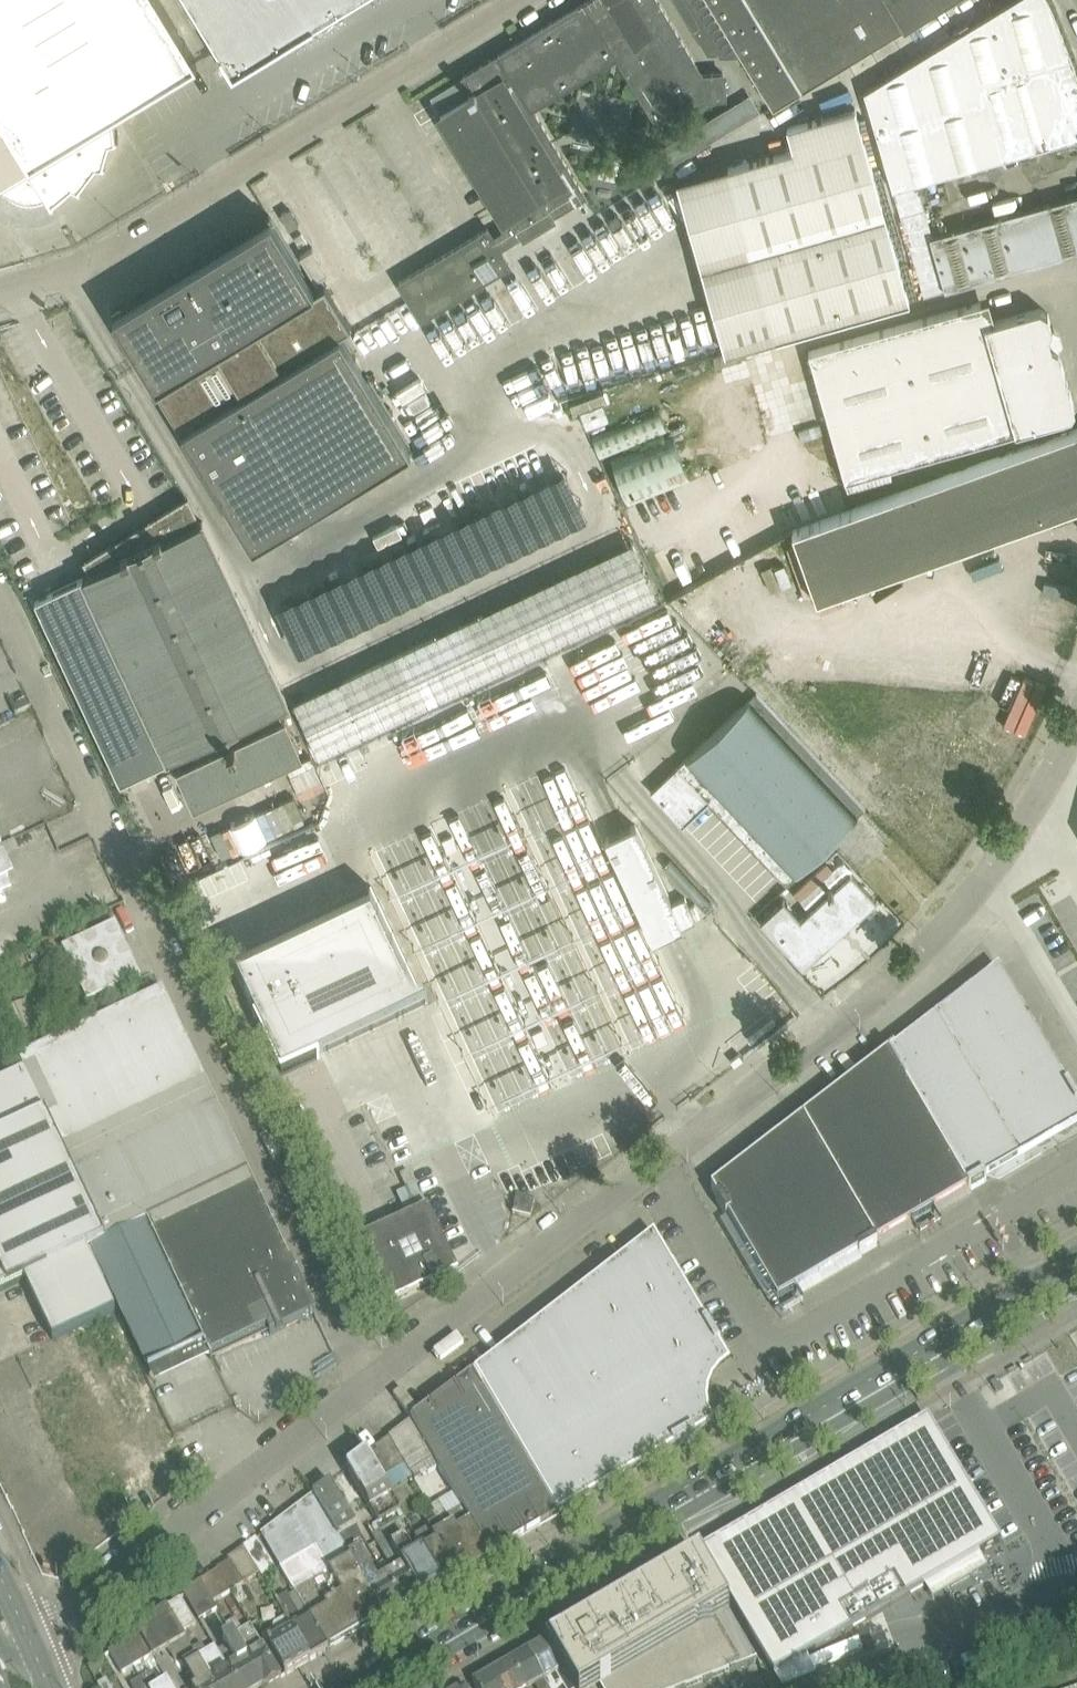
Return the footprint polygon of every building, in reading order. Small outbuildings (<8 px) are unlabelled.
[(0,180),(3,185),(7,189),(12,192),(11,197),(30,202),(31,197),(37,196),(42,194),(48,192),(52,198),(54,197),(53,196),(72,180),(80,183),(81,181),(80,180),(97,159),(105,159),(105,156),(104,156),(110,136),(118,133),(117,130),(116,130),(114,111),(196,61),(159,0),(0,0),(0,180)] [(217,48),(232,72),(255,58),(271,49),(293,35),(308,26),(351,0),(188,0),(217,48)] [(658,0),(586,0),(463,75),(471,89),(468,91),(470,94),(441,112),(440,113),(441,114),(504,217),(504,218),(505,218),(510,226),(493,236),(488,227),(399,281),(421,317),(510,263),(499,246),(520,233),(523,237),(556,216),(554,212),(584,193),(531,106),(617,54),(660,124),(704,97),(726,95),(724,72),(703,73),(658,0)] [(731,35),(772,104),(800,87),(748,0),(676,0),(707,52),(724,51),(719,42),(731,35)] [(800,87),(903,25),(888,0),(748,0),(800,87)] [(1076,135),(1076,71),(1062,28),(1052,3),(1050,0),(1010,0),(861,90),(892,183),(1076,135)] [(946,0),(888,0),(903,25),(946,0)] [(661,165),(762,111),(753,95),(652,149),(661,165)] [(730,350),(781,335),(909,299),(854,107),(786,126),(792,148),(682,179),(730,350)] [(412,125),(305,190),(358,276),(464,211),(412,125)] [(1076,251),(1076,193),(929,235),(945,288),(1076,251)] [(299,223),(289,207),(280,213),(289,228),(299,223)] [(351,324),(345,314),(325,281),(314,288),(296,257),(269,213),(268,214),(266,215),(264,216),(268,222),(126,308),(122,303),(110,310),(254,546),(261,542),(258,537),(405,447),(409,452),(413,449),(340,330),(351,324)] [(313,246),(300,254),(315,278),(321,275),(327,270),(313,247),(313,246)] [(1048,312),(1039,307),(986,322),(980,301),(809,350),(843,471),(887,458),(889,467),(1072,415),(1075,408),(1058,348),(1052,345),(1048,333),(1053,328),(1048,312)] [(591,436),(600,457),(667,430),(659,409),(591,436)] [(791,528),(815,596),(1076,503),(1076,427),(791,528)] [(610,459),(629,505),(690,480),(672,434),(610,459)] [(278,707),(287,703),(202,520),(199,521),(188,498),(86,560),(91,572),(35,599),(120,781),(178,754),(182,763),(179,764),(194,795),(197,793),(197,794),(297,747),(296,747),(299,745),(285,715),(282,716),(278,707)] [(362,739),(524,665),(654,605),(629,552),(337,686),(362,739)] [(709,800),(785,880),(863,808),(756,694),(677,766),(652,789),(683,823),(709,800)] [(31,708),(26,696),(10,704),(15,716),(31,708)] [(635,823),(605,837),(653,940),(696,920),(685,896),(672,902),(635,823)] [(8,879),(0,861),(0,883),(8,879)] [(784,899),(760,920),(803,967),(827,945),(826,943),(825,944),(821,940),(852,911),(857,915),(856,916),(857,918),(877,899),(850,869),(828,889),(830,891),(801,917),(784,899)] [(370,885),(225,953),(256,1018),(253,1019),(255,1021),(256,1020),(282,1074),(317,1058),(318,1060),(320,1059),(319,1057),(427,1006),(370,885)] [(479,1053),(423,908),(397,918),(451,1055),(444,1057),(467,1115),(533,1089),(514,1039),(479,1053)] [(116,924),(62,949),(88,1002),(141,977),(116,924)] [(0,963),(0,976),(15,969),(10,958),(5,961),(0,963)] [(843,1089),(920,1219),(933,1211),(934,1212),(968,1191),(969,1192),(987,1182),(986,1181),(1076,1128),(1076,1100),(1068,1086),(999,968),(843,1089)] [(211,1094),(164,994),(19,1061),(24,1072),(23,1072),(105,1243),(147,1223),(249,1175),(211,1094)] [(87,1251),(88,1253),(92,1251),(91,1249),(105,1243),(23,1072),(0,1083),(0,1118),(7,1134),(0,1137),(0,1292),(87,1251)] [(911,1224),(920,1219),(843,1089),(787,1132),(861,1256),(878,1246),(877,1245),(912,1225),(911,1224)] [(860,1257),(861,1256),(787,1132),(711,1190),(717,1200),(716,1201),(726,1218),(728,1218),(772,1294),(773,1294),(778,1302),(796,1291),(796,1292),(859,1255),(860,1257)] [(249,1175),(147,1223),(211,1360),(213,1359),(211,1356),(267,1330),(270,1336),(310,1317),(311,1317),(311,1316),(316,1314),(292,1262),(291,1262),(249,1175)] [(397,1195),(408,1219),(428,1209),(417,1185),(397,1195)] [(513,1214),(531,1218),(535,1201),(517,1196),(517,1197),(514,1209),(513,1214)] [(443,1242),(443,1241),(428,1209),(408,1219),(360,1241),(390,1305),(458,1273),(443,1242)] [(91,1249),(92,1251),(149,1371),(204,1345),(211,1360),(147,1223),(105,1243),(91,1249)] [(436,1464),(463,1510),(490,1557),(561,1515),(560,1514),(674,1448),(674,1449),(714,1426),(709,1413),(708,1402),(709,1391),(713,1380),(720,1372),(730,1363),(719,1344),(707,1323),(706,1324),(654,1235),(484,1366),(411,1420),(436,1464)] [(87,1251),(25,1280),(53,1340),(75,1330),(115,1311),(88,1253),(87,1251)] [(1048,1345),(995,1374),(1021,1422),(1074,1393),(1048,1345)] [(465,1379),(475,1371),(468,1362),(458,1369),(465,1379)] [(73,1530),(129,1506),(67,1363),(20,1383),(77,1514),(68,1518),(73,1530)] [(170,1413),(180,1408),(171,1387),(161,1392),(170,1413)] [(702,1551),(782,1687),(783,1687),(806,1679),(799,1660),(807,1656),(925,1587),(980,1555),(979,1555),(999,1543),(928,1420),(927,1419),(766,1513),(702,1551)] [(411,1420),(389,1437),(406,1466),(406,1465),(414,1477),(436,1464),(411,1420)] [(1076,1523),(1076,1422),(1042,1436),(1076,1523)] [(382,1479),(406,1466),(389,1437),(368,1454),(382,1479)] [(368,1454),(347,1470),(364,1499),(379,1525),(400,1512),(382,1480),(382,1479),(368,1454)] [(189,1463),(191,1465),(197,1473),(206,1466),(199,1456),(189,1463)] [(330,1483),(314,1495),(339,1537),(345,1547),(363,1537),(330,1483)] [(313,1623),(329,1651),(331,1650),(331,1649),(383,1619),(383,1620),(387,1617),(382,1609),(379,1610),(376,1604),(377,1603),(350,1556),(339,1537),(314,1495),(261,1535),(294,1592),(333,1569),(346,1591),(328,1602),(331,1606),(310,1618),(313,1623)] [(467,1570),(490,1557),(463,1510),(449,1518),(440,1504),(431,1509),(433,1512),(446,1534),(467,1570)] [(414,1536),(425,1554),(443,1584),(467,1570),(446,1534),(433,1512),(424,1518),(429,1527),(414,1536)] [(394,1524),(382,1531),(420,1597),(421,1597),(443,1584),(425,1554),(415,1560),(394,1524)] [(421,1597),(420,1597),(382,1531),(379,1525),(369,1531),(395,1574),(387,1578),(403,1607),(420,1598),(421,1597)] [(277,1570),(256,1538),(243,1548),(248,1556),(259,1574),(262,1579),(277,1570)] [(227,1559),(229,1562),(230,1561),(244,1584),(259,1574),(248,1556),(243,1548),(227,1559)] [(387,1617),(403,1607),(387,1578),(386,1576),(378,1580),(360,1550),(350,1556),(377,1603),(376,1604),(379,1610),(382,1609),(387,1617)] [(570,1627),(550,1639),(553,1643),(550,1644),(576,1687),(598,1687),(600,1687),(601,1687),(687,1687),(757,1660),(729,1611),(730,1610),(696,1554),(649,1581),(575,1625),(570,1627)] [(229,1562),(217,1569),(231,1592),(244,1584),(230,1561),(229,1562)] [(217,1571),(201,1581),(214,1603),(231,1592),(217,1569),(216,1569),(217,1571)] [(213,1603),(214,1603),(201,1581),(182,1593),(200,1620),(217,1610),(213,1603)] [(276,1600),(286,1617),(293,1629),(303,1647),(305,1646),(308,1652),(305,1654),(310,1662),(329,1651),(313,1623),(310,1618),(295,1593),(291,1596),(288,1592),(276,1600)] [(180,1598),(168,1606),(183,1632),(195,1624),(180,1598)] [(168,1606),(136,1628),(139,1634),(153,1657),(167,1649),(173,1660),(192,1650),(185,1638),(182,1632),(183,1632),(168,1606)] [(285,1676),(310,1662),(305,1654),(308,1652),(305,1646),(303,1647),(293,1629),(286,1617),(275,1623),(274,1630),(263,1637),(285,1676)] [(282,1678),(250,1625),(242,1630),(236,1620),(227,1625),(232,1635),(263,1687),(265,1687),(282,1678)] [(139,1634),(121,1645),(134,1668),(153,1658),(152,1657),(153,1657),(139,1634)] [(222,1658),(239,1687),(263,1687),(232,1635),(224,1640),(227,1646),(218,1652),(222,1658)] [(548,1640),(528,1652),(544,1681),(549,1687),(576,1687),(550,1644),(553,1643),(550,1639),(548,1640)] [(122,1675),(134,1668),(121,1645),(109,1652),(109,1653),(122,1675)] [(198,1659),(215,1687),(239,1687),(222,1658),(218,1652),(216,1648),(208,1653),(203,1646),(194,1651),(198,1659)] [(510,1662),(525,1687),(529,1687),(535,1685),(537,1687),(549,1687),(544,1681),(528,1652),(510,1662)] [(183,1668),(195,1687),(215,1687),(198,1659),(183,1668)] [(492,1673),(501,1687),(525,1687),(510,1662),(492,1673)] [(141,1679),(146,1687),(160,1687),(151,1673),(141,1679)] [(492,1673),(473,1684),(476,1687),(501,1687),(492,1673)] [(130,1685),(132,1687),(146,1687),(141,1679),(130,1685)] [(98,1686),(99,1687),(111,1687),(107,1680),(98,1686)]
